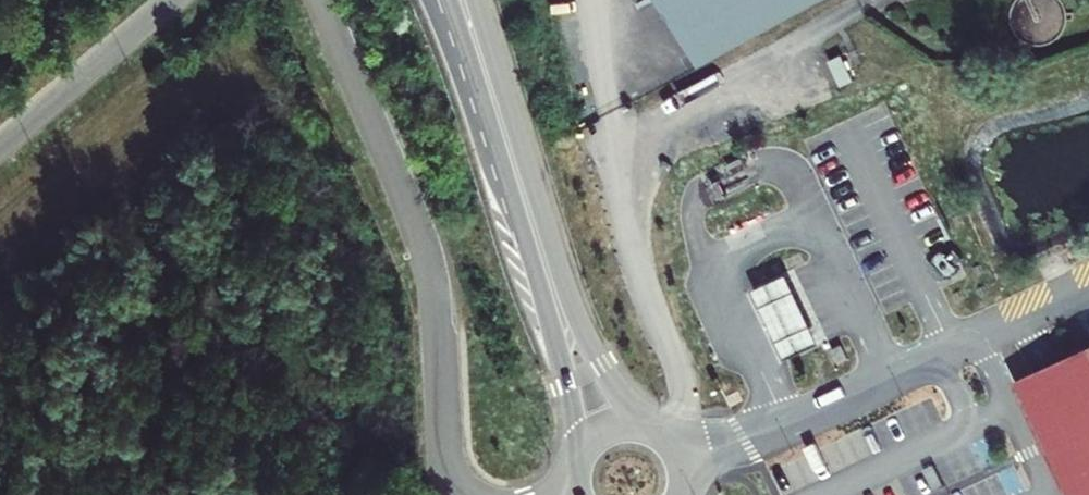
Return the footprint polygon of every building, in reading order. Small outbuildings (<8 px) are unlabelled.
[(699,64),(817,0),(664,0),(699,64)] [(786,266),(752,282),(784,352),(818,336),(795,287),(786,266)] [(1012,377),(1068,494),(1085,494),(1081,486),(1069,437),(1088,427),(1088,341),(1012,377)] [(841,342),(831,347),(836,358),(846,353),(841,342)] [(1069,437),(1081,486),(1085,494),(1088,494),(1088,427),(1069,437)]
